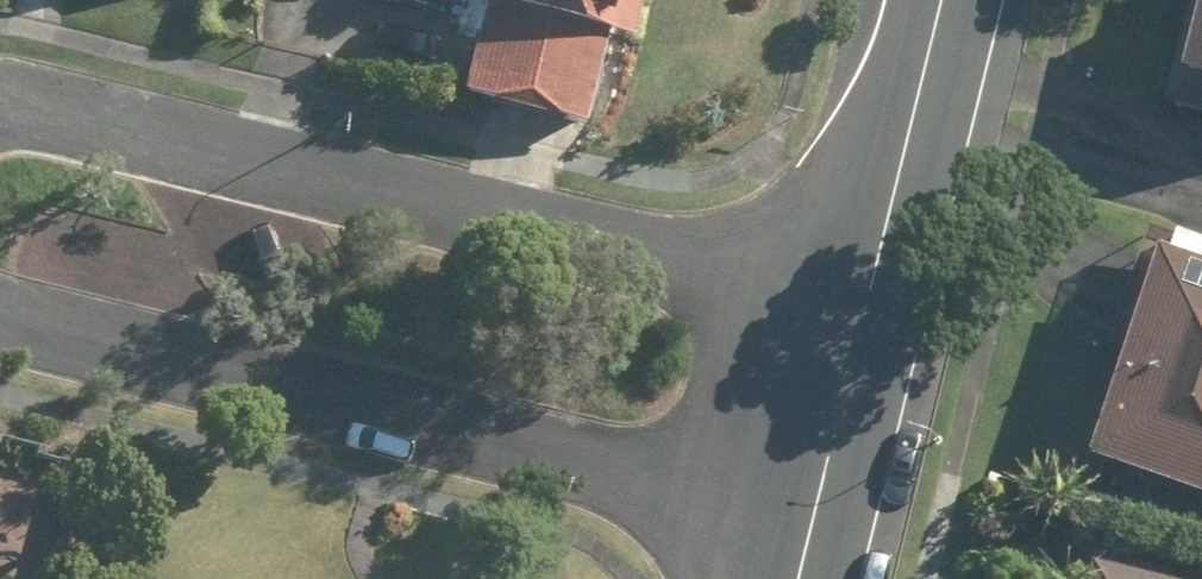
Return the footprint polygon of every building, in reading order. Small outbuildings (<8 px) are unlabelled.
[(465,85),(593,117),(606,64),(635,71),(653,0),(485,0),(465,85)] [(1164,116),(1201,125),(1201,0),(1190,0),(1164,116)] [(1159,236),(1088,468),(1201,503),(1201,249),(1159,236)]
